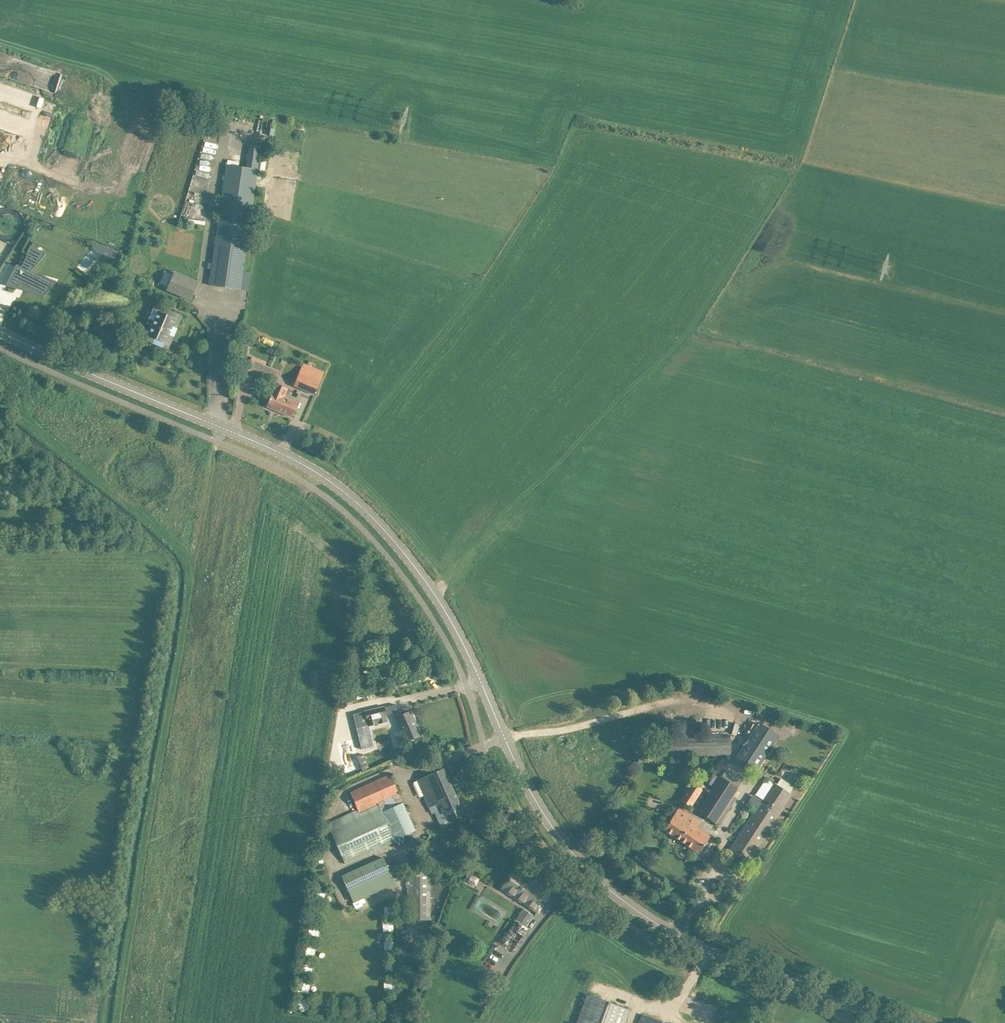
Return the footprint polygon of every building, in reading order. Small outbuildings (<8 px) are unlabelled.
[(217,234),(209,285),(248,291),(251,273),(243,272),(261,149),(250,148),(247,168),(227,165),(219,218),(218,224),(217,234)] [(16,264),(12,272),(29,280),(26,287),(42,294),(43,293),(45,294),(50,287),(39,281),(41,277),(30,271),(45,254),(46,254),(30,246),(26,255),(27,255),(21,267),(16,264)] [(108,247),(101,255),(106,260),(104,263),(108,266),(119,252),(108,247)] [(88,252),(79,264),(85,269),(94,257),(88,252)] [(191,301),(199,282),(174,271),(166,290),(191,301)] [(149,334),(156,337),(154,342),(163,345),(168,333),(172,335),(175,328),(171,326),(174,320),(154,311),(151,318),(155,320),(149,334)] [(251,359),(247,370),(276,382),(280,372),(251,359)] [(302,366),(294,386),(314,394),(323,374),(302,366)] [(272,392),(270,397),(266,406),(291,417),(297,403),(284,397),(287,389),(276,384),(273,392),(272,392)] [(381,700),(380,692),(366,695),(368,703),(381,700)] [(384,707),(384,706),(365,710),(365,711),(368,721),(369,725),(388,721),(386,715),(397,712),(395,704),(384,707)] [(365,711),(356,713),(359,723),(368,721),(365,711)] [(421,735),(410,711),(395,718),(400,730),(394,732),(399,744),(421,735)] [(735,763),(733,766),(751,778),(775,741),(773,740),(758,730),(756,729),(735,763)] [(738,735),(662,736),(662,755),(738,755),(738,735)] [(391,740),(377,747),(382,757),(396,750),(391,740)] [(364,753),(357,756),(362,770),(370,767),(364,753)] [(683,767),(679,774),(686,778),(690,772),(683,767)] [(417,780),(430,809),(432,813),(434,813),(438,821),(447,817),(449,822),(464,815),(444,768),(417,780)] [(725,769),(698,811),(715,822),(742,781),(725,769)] [(350,793),(358,812),(359,813),(378,805),(378,803),(399,794),(390,774),(350,793)] [(693,780),(681,801),(690,806),(703,786),(693,780)] [(774,784),(730,851),(747,862),(790,795),(774,784)] [(359,813),(330,826),(346,863),(394,841),(396,845),(408,840),(406,835),(416,831),(404,802),(382,812),(378,805),(359,813)] [(694,819),(678,808),(664,830),(699,853),(710,836),(691,824),(694,819)] [(394,881),(383,856),(341,875),(352,900),(394,881)] [(409,895),(409,919),(437,919),(437,915),(430,915),(430,865),(409,866),(409,887),(407,887),(406,895),(409,895)] [(510,871),(505,879),(499,888),(536,912),(547,895),(510,871)] [(528,912),(522,908),(501,942),(514,950),(528,928),(521,924),(528,912)] [(299,982),(298,991),(309,992),(310,983),(299,982)] [(481,989),(489,993),(492,987),(484,982),(481,989)] [(584,1004),(577,1022),(624,1022),(629,1010),(588,994),(584,1004)] [(322,1001),(320,1009),(329,1011),(330,1003),(322,1001)] [(639,1022),(665,1022),(642,1014),(639,1022)]
